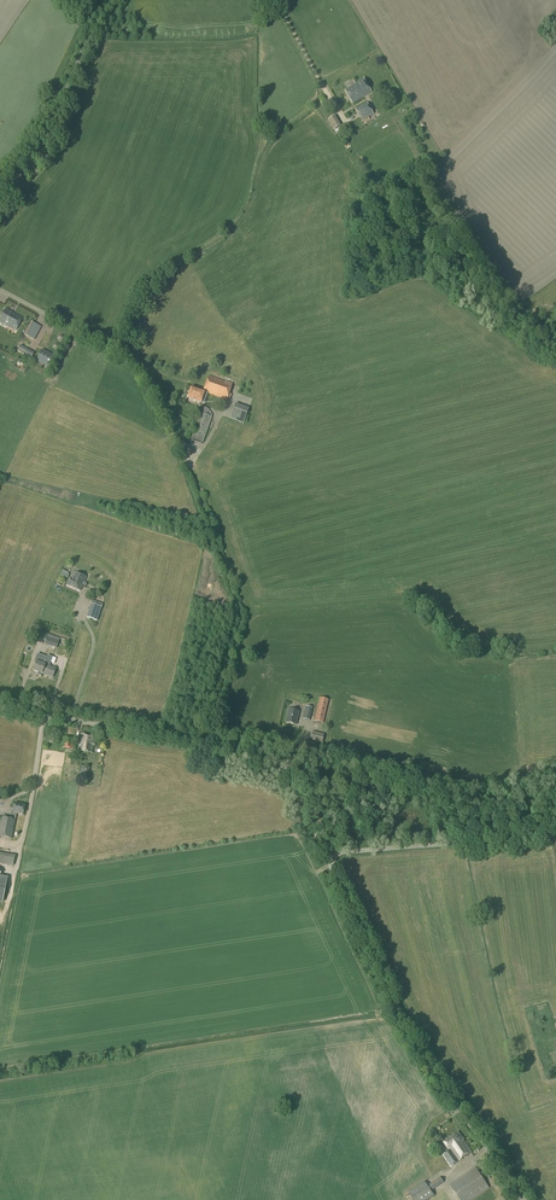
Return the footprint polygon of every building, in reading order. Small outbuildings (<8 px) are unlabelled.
[(353,104),(372,92),(364,79),(358,82),(359,83),(345,91),(353,104)] [(371,119),(369,117),(374,114),(367,102),(356,109),(362,121),(367,118),(369,120),(371,119)] [(333,130),(341,126),(335,116),(328,120),(333,130)] [(22,319),(12,313),(5,309),(0,319),(0,323),(5,326),(15,331),(22,319)] [(41,327),(34,323),(32,327),(30,326),(25,335),(34,340),(41,327)] [(31,359),(34,353),(20,346),(17,351),(31,359)] [(49,369),(55,357),(42,350),(35,361),(49,369)] [(246,394),(253,371),(247,369),(240,392),(246,394)] [(189,392),(187,399),(200,403),(202,399),(205,400),(207,394),(227,400),(227,399),(230,400),(231,395),(229,394),(232,384),(226,381),(225,382),(219,380),(208,376),(203,391),(191,387),(189,392)] [(235,404),(230,418),(234,420),(240,405),(235,404)] [(203,443),(212,417),(207,415),(209,409),(202,407),(191,439),(203,443)] [(80,591),(86,577),(75,572),(72,579),(70,578),(67,585),(80,591)] [(97,621),(102,607),(91,603),(86,618),(97,621)] [(56,649),(60,638),(48,634),(44,645),(56,649)] [(51,664),(55,651),(48,649),(46,655),(48,655),(46,662),(40,660),(39,663),(37,662),(34,671),(39,673),(38,674),(41,676),(42,674),(53,677),(56,669),(49,666),(50,664),(51,664)] [(323,724),(328,700),(319,698),(314,722),(323,724)] [(309,721),(312,708),(306,707),(303,719),(309,721)] [(296,725),(299,712),(289,709),(286,723),(296,725)] [(322,743),(324,735),(312,732),(310,740),(322,743)] [(95,745),(96,737),(80,735),(79,743),(80,743),(79,751),(92,753),(93,745),(95,745)] [(73,750),(74,739),(63,738),(61,749),(73,750)] [(315,751),(316,744),(307,742),(305,749),(315,751)] [(87,781),(90,768),(82,767),(80,780),(87,781)] [(24,806),(14,804),(13,813),(10,813),(9,819),(1,817),(0,821),(0,837),(11,839),(16,814),(23,815),(24,806)] [(14,865),(15,855),(0,853),(0,863),(14,865)] [(470,1153),(462,1140),(457,1132),(442,1142),(446,1149),(448,1148),(449,1150),(432,1161),(440,1173),(470,1153)] [(488,1188),(474,1167),(448,1185),(458,1199),(470,1199),(488,1188)] [(427,1186),(431,1191),(443,1183),(439,1178),(427,1186)] [(431,1191),(427,1186),(424,1182),(408,1193),(413,1199),(428,1199),(434,1196),(431,1191)]
